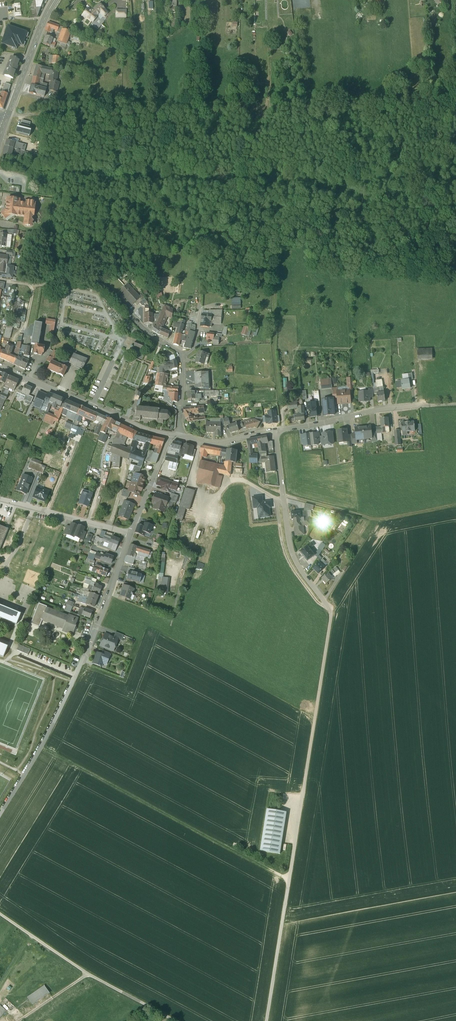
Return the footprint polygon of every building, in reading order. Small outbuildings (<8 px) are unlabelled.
[(29,16),(38,15),(43,0),(27,0),(29,16)] [(90,11),(87,8),(82,15),(85,17),(86,16),(92,21),(93,21),(94,19),(93,18),(96,15),(100,12),(103,16),(104,16),(107,12),(99,3),(90,11)] [(100,12),(96,15),(93,18),(94,19),(93,21),(92,21),(91,22),(98,27),(106,17),(104,16),(103,16),(100,12)] [(59,25),(48,20),(45,29),(50,30),(51,26),(56,28),(58,29),(59,25)] [(8,24),(2,42),(16,47),(18,43),(24,45),(29,32),(8,24)] [(71,30),(62,27),(59,36),(68,39),(71,30)] [(52,36),(46,34),(43,42),(55,46),(56,43),(55,42),(55,41),(51,40),(52,36)] [(59,54),(50,53),(49,61),(58,62),(59,54)] [(20,58),(11,55),(5,73),(13,76),(16,69),(16,68),(17,67),(16,67),(17,66),(20,58)] [(42,65),(36,64),(33,75),(40,76),(41,70),(48,71),(49,67),(42,65)] [(40,76),(33,75),(31,83),(46,87),(48,82),(39,80),(40,76)] [(5,81),(3,85),(3,86),(2,90),(8,91),(11,83),(5,81)] [(46,87),(31,83),(30,87),(29,87),(29,89),(29,91),(44,95),(46,87)] [(17,126),(16,130),(30,134),(31,130),(29,129),(30,125),(21,123),(20,122),(18,127),(17,126)] [(15,139),(7,137),(5,144),(13,146),(15,139)] [(26,142),(18,140),(16,147),(22,148),(25,149),(26,142)] [(13,146),(5,144),(2,154),(10,156),(12,151),(13,146)] [(24,154),(12,151),(10,156),(19,158),(23,159),(24,154)] [(21,198),(7,197),(6,207),(6,212),(10,213),(26,215),(25,221),(26,223),(31,224),(32,223),(32,220),(31,219),(32,214),(33,214),(35,201),(26,200),(25,202),(21,202),(21,198)] [(10,213),(6,212),(6,207),(1,211),(6,216),(10,213)] [(12,276),(14,265),(6,264),(5,271),(3,271),(3,272),(2,275),(12,276)] [(140,296),(128,283),(120,290),(132,303),(134,301),(140,296)] [(232,296),(232,308),(240,308),(240,296),(232,296)] [(23,312),(23,299),(13,300),(13,311),(14,311),(14,315),(20,315),(20,312),(23,312)] [(165,304),(161,302),(160,305),(162,311),(161,313),(159,318),(164,321),(166,317),(163,316),(165,312),(167,314),(168,312),(163,309),(165,304)] [(153,312),(149,312),(149,307),(145,307),(145,321),(153,321),(153,312)] [(202,313),(201,318),(209,319),(211,320),(212,309),(208,310),(208,313),(202,313)] [(169,331),(162,328),(163,327),(161,327),(164,321),(159,318),(155,325),(155,326),(156,326),(156,327),(161,330),(159,333),(168,337),(169,331)] [(41,322),(35,321),(31,343),(35,344),(33,353),(42,354),(42,352),(43,352),(44,345),(38,344),(39,334),(41,334),(41,331),(40,330),(41,322)] [(191,323),(188,323),(187,325),(185,329),(187,330),(188,329),(190,330),(194,331),(194,330),(194,328),(195,328),(195,324),(191,324),(191,323)] [(161,330),(156,327),(156,326),(155,326),(155,325),(154,325),(153,329),(159,333),(161,330)] [(252,325),(244,326),(241,333),(249,335),(252,325)] [(187,330),(185,329),(184,333),(181,333),(181,337),(180,338),(187,340),(188,335),(190,330),(188,329),(187,330)] [(213,332),(207,331),(206,336),(206,337),(212,338),(212,342),(218,343),(219,336),(216,335),(213,335),(213,332)] [(193,337),(188,335),(187,340),(185,346),(190,348),(193,337)] [(147,342),(138,339),(135,346),(143,350),(147,342)] [(12,355),(9,362),(14,364),(18,356),(19,353),(20,351),(20,348),(16,347),(12,355)] [(5,350),(3,349),(2,350),(1,356),(0,358),(9,362),(12,355),(10,354),(12,350),(6,348),(5,350)] [(432,348),(417,349),(418,360),(433,360),(432,348)] [(207,353),(199,351),(197,358),(198,358),(197,362),(203,364),(206,357),(209,358),(210,354),(207,353)] [(86,359),(74,353),(70,362),(82,368),(86,359)] [(18,356),(14,364),(20,367),(24,359),(19,357),(18,356)] [(24,359),(20,367),(25,370),(27,364),(29,361),(24,358),(24,359)] [(70,362),(61,358),(58,364),(67,368),(70,362)] [(52,361),(51,361),(50,362),(47,369),(58,374),(63,377),(67,368),(58,364),(52,361)] [(176,361),(167,363),(169,369),(177,368),(176,361)] [(371,369),(371,373),(374,373),(374,377),(380,377),(380,369),(371,369)] [(210,372),(194,373),(195,381),(196,381),(197,388),(209,387),(209,391),(211,390),(210,372)] [(1,373),(0,374),(0,382),(5,384),(8,376),(1,373)] [(165,374),(159,373),(159,377),(157,385),(161,386),(162,383),(166,384),(167,374),(165,374)] [(408,380),(408,374),(404,374),(404,380),(399,381),(400,386),(402,386),(402,390),(410,389),(409,380),(408,380)] [(18,380),(12,377),(9,375),(8,376),(5,384),(5,385),(9,387),(14,389),(18,380)] [(331,379),(321,380),(321,389),(332,388),(331,379)] [(178,388),(165,386),(166,384),(162,383),(161,386),(163,387),(162,390),(167,390),(166,391),(178,393),(178,388)] [(32,388),(25,385),(23,389),(21,394),(25,396),(28,397),(29,398),(30,396),(29,395),(32,388)] [(347,388),(337,389),(338,397),(339,398),(339,404),(344,404),(344,403),(350,402),(350,394),(349,393),(349,388),(347,388)] [(178,393),(172,392),(166,392),(166,391),(167,390),(162,390),(162,392),(165,393),(165,396),(170,396),(170,398),(171,398),(172,399),(172,400),(173,401),(173,402),(177,402),(178,393)] [(47,395),(39,391),(33,406),(40,409),(42,405),(47,407),(45,411),(46,411),(47,409),(47,408),(52,395),(48,393),(47,395)] [(196,391),(187,392),(187,393),(187,395),(188,395),(188,400),(201,399),(201,396),(200,395),(197,395),(197,394),(196,394),(196,391)] [(369,392),(359,392),(359,402),(370,401),(370,398),(369,392)] [(381,393),(377,393),(377,394),(378,402),(385,400),(384,392),(381,393)] [(63,399),(52,395),(47,408),(47,409),(49,410),(51,404),(53,405),(52,407),(55,408),(56,406),(57,407),(60,408),(63,399)] [(145,407),(139,406),(140,399),(141,399),(138,398),(138,399),(138,401),(136,400),(134,406),(132,420),(135,421),(139,421),(139,422),(140,422),(140,421),(144,422),(143,423),(144,423),(147,423),(148,422),(163,424),(163,420),(166,421),(169,418),(170,415),(167,412),(164,411),(164,409),(149,407),(149,406),(145,406),(145,405),(145,407)] [(63,399),(60,408),(57,407),(53,415),(56,417),(54,421),(57,422),(59,418),(63,408),(66,400),(63,399)] [(333,399),(322,400),(324,416),(335,415),(333,399)] [(80,406),(66,400),(63,408),(66,410),(65,413),(68,414),(70,411),(76,414),(80,406)] [(308,410),(309,410),(311,418),(318,416),(315,403),(312,403),(307,404),(308,410)] [(97,414),(80,406),(76,414),(82,417),(86,418),(82,424),(86,427),(91,421),(94,422),(95,420),(97,414)] [(291,417),(289,418),(290,422),(305,421),(303,406),(299,406),(299,415),(297,415),(297,417),(291,417)] [(268,416),(265,416),(266,423),(266,424),(269,423),(269,424),(277,423),(277,422),(276,416),(275,411),(268,412),(268,416)] [(53,415),(45,412),(44,416),(54,421),(56,417),(53,415)] [(82,417),(76,414),(74,420),(80,422),(82,417)] [(107,418),(97,414),(95,420),(99,422),(95,430),(100,432),(103,425),(107,418)] [(115,422),(107,418),(103,425),(100,432),(105,434),(107,430),(110,432),(111,430),(115,422)] [(388,418),(381,419),(382,427),(380,428),(381,433),(390,433),(388,418)] [(255,420),(249,420),(245,421),(246,427),(247,430),(252,428),(251,427),(254,427),(257,428),(260,423),(255,420)] [(414,422),(401,423),(402,432),(415,431),(414,426),(415,426),(414,426),(414,422)] [(220,423),(207,423),(206,432),(213,433),(213,431),(215,431),(215,436),(221,436),(221,427),(221,423),(220,423)] [(237,424),(229,426),(231,433),(239,431),(238,428),(237,424)] [(129,428),(121,425),(117,433),(116,435),(114,440),(111,447),(110,452),(112,453),(115,444),(123,447),(123,446),(127,437),(132,439),(133,439),(133,438),(137,433),(129,429),(129,428)] [(80,428),(75,426),(72,432),(72,434),(73,435),(74,433),(78,435),(81,428),(80,428)] [(371,426),(363,427),(364,438),(372,437),(371,433),(372,433),(371,426)] [(363,427),(355,428),(356,435),(356,439),(357,439),(364,438),(363,427)] [(347,430),(338,431),(339,443),(348,442),(347,437),(347,430)] [(151,437),(137,433),(133,438),(133,439),(132,440),(137,442),(139,442),(139,440),(145,442),(143,450),(147,450),(148,451),(150,444),(151,437)] [(332,433),(323,434),(324,437),(325,445),(333,444),(332,433)] [(317,434),(310,435),(311,446),(318,445),(317,434)] [(310,435),(303,436),(304,444),(304,447),(311,446),(310,435)] [(266,436),(257,438),(258,442),(257,442),(259,447),(259,449),(264,448),(264,444),(268,443),(268,442),(266,436)] [(164,440),(151,437),(150,444),(156,445),(157,445),(155,453),(154,454),(159,455),(164,440)] [(257,438),(247,440),(248,445),(253,444),(253,446),(255,446),(255,448),(259,447),(257,442),(258,442),(257,438)] [(137,442),(132,440),(130,447),(132,448),(128,458),(132,460),(140,463),(142,464),(143,461),(147,451),(147,450),(143,450),(142,454),(134,451),(137,442)] [(181,444),(173,442),(172,446),(170,445),(170,447),(171,448),(179,450),(180,447),(181,444)] [(123,447),(115,444),(112,453),(116,455),(119,456),(123,447)] [(193,447),(184,445),(183,447),(182,454),(183,454),(190,456),(193,447)] [(127,449),(123,458),(128,460),(128,458),(132,448),(130,447),(128,446),(127,449)] [(219,449),(201,446),(200,453),(201,453),(201,457),(206,458),(207,452),(218,454),(219,449)] [(237,451),(228,449),(227,451),(227,456),(226,462),(232,462),(236,463),(237,451)] [(171,452),(167,451),(167,454),(166,454),(165,460),(177,463),(178,456),(178,454),(175,454),(175,456),(171,455),(171,452)] [(120,457),(112,453),(111,462),(113,462),(113,468),(119,468),(120,457)] [(267,457),(261,458),(261,463),(263,463),(266,462),(267,473),(275,472),(273,457),(267,457)] [(41,465),(31,461),(28,468),(38,472),(41,465)] [(231,468),(225,468),(225,467),(200,461),(198,470),(219,475),(219,473),(230,476),(231,468)] [(138,467),(134,466),(131,472),(135,474),(135,473),(138,475),(141,468),(138,467)] [(169,479),(172,471),(166,469),(163,477),(169,479)] [(219,475),(198,470),(196,478),(197,478),(204,480),(203,483),(202,484),(216,487),(219,476),(219,475)] [(138,475),(135,473),(135,474),(131,482),(142,486),(145,479),(141,477),(142,476),(138,475)] [(32,478),(23,475),(21,479),(23,480),(21,487),(18,485),(16,490),(26,494),(32,478)] [(178,484),(159,478),(157,485),(175,491),(178,484)] [(142,486),(131,482),(128,491),(130,492),(138,495),(140,491),(141,492),(143,487),(142,486)] [(49,492),(37,487),(33,497),(45,502),(49,492)] [(195,491),(185,488),(179,507),(185,509),(189,510),(195,491)] [(128,491),(123,489),(121,496),(127,497),(128,498),(130,492),(128,491)] [(87,494),(82,493),(79,504),(88,507),(92,493),(88,492),(87,494)] [(168,498),(155,493),(152,503),(155,504),(153,509),(160,511),(160,512),(164,513),(166,509),(165,508),(168,498)] [(178,496),(171,493),(169,500),(176,503),(178,496)] [(262,496),(253,498),(254,508),(258,507),(257,503),(263,502),(262,496)] [(123,508),(120,516),(128,520),(134,505),(125,501),(124,501),(124,502),(122,508),(123,508)] [(271,505),(270,501),(263,502),(257,503),(258,507),(259,517),(270,516),(269,505),(271,505)] [(185,509),(179,507),(176,520),(182,522),(185,509)] [(300,526),(294,527),(295,535),(304,535),(303,526),(310,525),(310,517),(307,518),(304,518),(302,518),(303,521),(300,522),(300,526)] [(301,518),(294,519),(294,527),(300,526),(300,522),(303,521),(302,518),(301,518)] [(71,523),(70,527),(67,534),(73,537),(74,536),(73,536),(77,526),(71,523)] [(150,524),(145,523),(143,526),(144,526),(141,535),(144,536),(145,532),(149,534),(151,529),(152,529),(154,525),(150,523),(150,524)] [(143,526),(138,524),(135,533),(141,535),(144,526),(143,526)] [(84,527),(78,525),(77,526),(73,536),(74,536),(80,538),(83,531),(84,527)] [(8,529),(0,526),(0,549),(8,529)] [(119,539),(111,536),(111,538),(110,540),(103,538),(102,541),(109,544),(109,543),(111,544),(117,546),(119,539)] [(116,548),(110,546),(111,544),(109,543),(109,544),(107,549),(115,552),(116,548)] [(312,543),(300,552),(307,561),(314,555),(309,549),(314,545),(312,543)] [(145,549),(130,544),(127,555),(135,558),(136,555),(137,555),(137,556),(143,557),(145,549)] [(105,554),(105,556),(100,554),(98,559),(103,561),(110,564),(113,557),(105,554)] [(135,558),(127,555),(125,562),(133,564),(133,563),(135,558)] [(323,559),(313,568),(318,573),(324,568),(321,565),(325,561),(323,559)] [(101,568),(100,567),(99,570),(95,568),(93,568),(91,571),(98,574),(105,577),(108,570),(101,568)] [(42,575),(28,570),(18,597),(25,601),(23,606),(28,608),(42,575)] [(332,570),(328,573),(322,579),(326,584),(333,579),(331,576),(335,573),(334,573),(332,570)] [(126,580),(139,583),(141,575),(139,574),(128,571),(126,580)] [(98,584),(95,583),(94,583),(91,581),(89,585),(93,586),(92,590),(99,593),(102,587),(98,585),(98,584)] [(130,588),(123,585),(119,595),(126,598),(131,600),(131,599),(129,599),(131,594),(132,595),(133,594),(132,594),(134,589),(130,588)] [(88,592),(85,591),(85,592),(84,594),(86,595),(88,596),(88,595),(89,595),(88,598),(96,601),(98,596),(88,592)] [(96,601),(88,598),(87,601),(86,601),(86,600),(84,599),(82,599),(81,602),(94,607),(96,601)] [(39,627),(42,620),(49,622),(49,623),(56,625),(56,626),(56,625),(63,628),(64,628),(64,627),(67,628),(65,632),(72,635),(74,631),(76,626),(75,626),(78,618),(68,615),(68,616),(46,608),(47,606),(39,603),(31,624),(39,627)] [(16,624),(17,622),(19,616),(20,614),(0,606),(0,618),(16,624)] [(92,611),(84,608),(84,609),(83,611),(81,615),(89,618),(92,611)] [(123,635),(115,632),(114,637),(118,638),(118,639),(121,640),(123,635)] [(114,637),(105,633),(103,637),(101,641),(101,642),(100,646),(109,649),(110,647),(114,648),(118,639),(118,638),(114,637)] [(28,653),(30,647),(19,643),(17,650),(28,653)] [(101,654),(97,652),(93,663),(99,666),(100,666),(101,666),(103,661),(105,660),(107,661),(109,657),(101,654)] [(285,814),(266,811),(260,846),(280,849),(285,814)] [(50,993),(45,986),(28,997),(33,1004),(50,993)]
